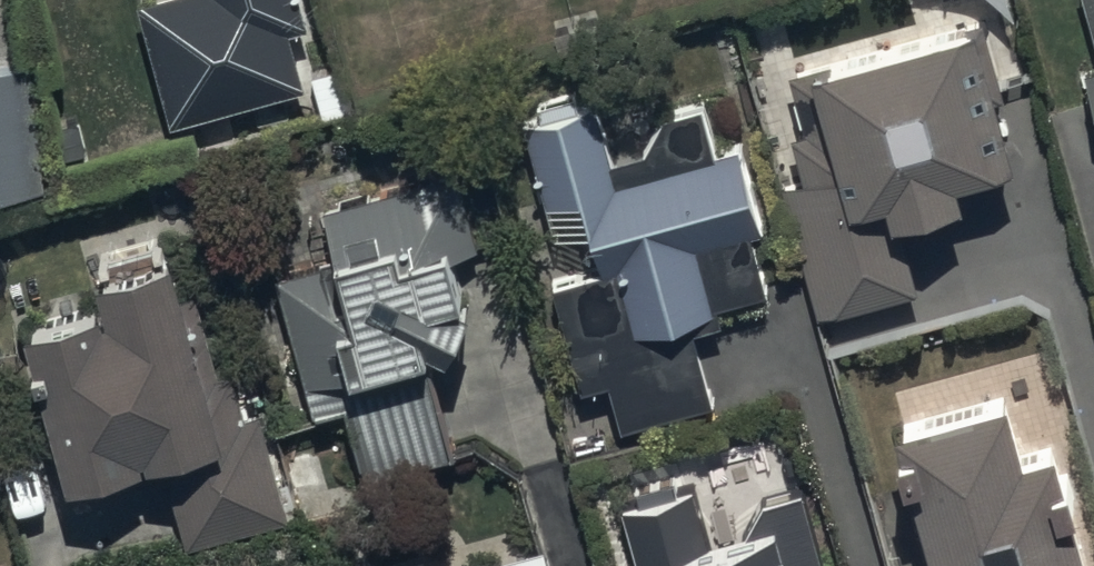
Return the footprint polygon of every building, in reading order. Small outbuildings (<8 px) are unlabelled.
[(142,14),(170,135),(301,104),(287,44),(304,40),(295,0),(200,0),(142,14)] [(1012,187),(975,47),(821,88),(818,76),(786,84),(813,184),(781,193),(818,328),(916,302),(900,243),(962,226),(955,203),(1012,187)] [(0,67),(0,202),(45,196),(29,63),(0,67)] [(1093,112),(1093,76),(1085,78),(1093,112)] [(714,298),(765,285),(751,227),(760,225),(741,140),(714,147),(703,101),(661,113),(647,146),(613,155),(597,97),(524,116),(557,237),(590,228),(597,255),(547,268),(578,382),(609,374),(621,418),(712,394),(695,328),(720,321),(714,298)] [(338,272),(280,287),(317,429),(350,420),(368,488),(452,466),(429,380),(443,376),(468,329),(459,325),(446,271),(446,260),(457,265),(476,257),(460,183),(424,125),(374,138),(380,203),(324,218),(338,272)] [(114,302),(31,325),(74,481),(172,455),(191,527),(304,496),(299,476),(324,469),(315,438),(281,447),(267,396),(250,401),(238,355),(215,361),(185,251),(106,272),(114,302)] [(1061,441),(1018,452),(1004,398),(891,427),(928,565),(1093,565),(1061,441)] [(619,513),(632,565),(822,565),(806,498),(759,510),(740,549),(711,552),(696,493),(619,513)]
